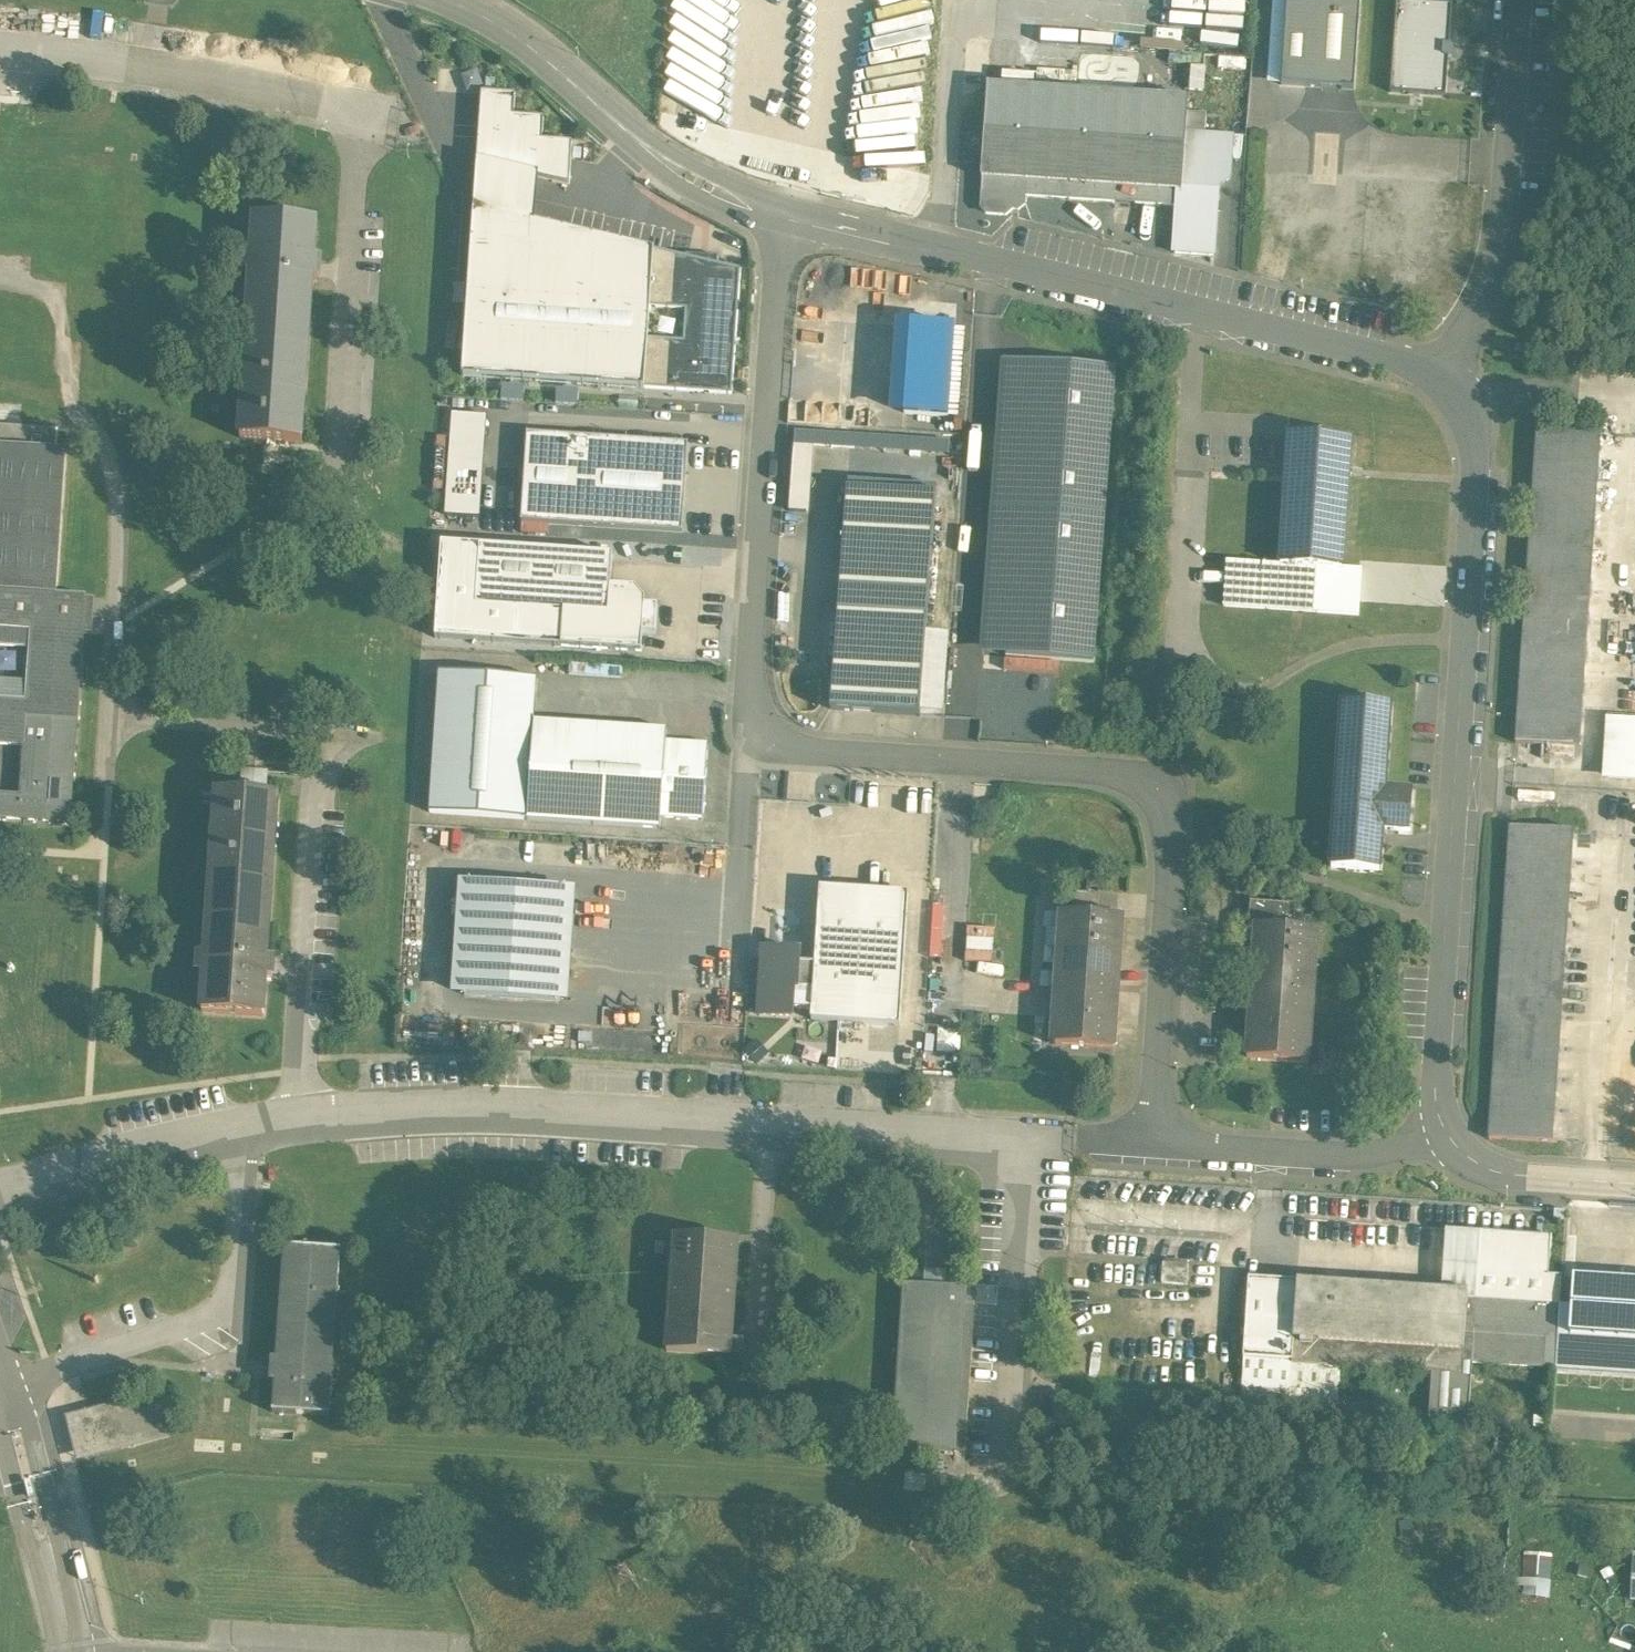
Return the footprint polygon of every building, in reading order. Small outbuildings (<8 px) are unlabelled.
[(1281,85),(1353,90),(1359,0),(1286,0),(1281,85)] [(1451,6),(1396,2),(1390,93),(1445,97),(1448,57),(1444,57),(1445,45),(1448,45),(1451,6)] [(1187,100),(987,86),(981,178),(982,178),(981,193),(1025,196),(1177,206),(1178,206),(1179,191),(1181,192),(1185,133),(1187,100)] [(481,88),(462,373),(731,392),(741,266),(534,228),(537,178),(569,188),(573,138),(540,135),(542,114),(512,112),(512,92),(481,88)] [(1231,137),(1185,133),(1181,192),(1179,191),(1178,206),(1177,206),(1173,253),(1212,256),(1216,195),(1214,192),(1228,179),(1231,137)] [(981,193),(981,194),(980,207),(985,214),(1005,215),(1011,209),(1018,210),(1025,204),(1025,196),(981,193)] [(319,221),(253,217),(240,436),(305,440),(319,221)] [(947,416),(953,328),(938,325),(898,324),(889,412),(891,414),(937,418),(947,416)] [(1516,344),(1517,361),(1532,360),(1531,343),(1516,344)] [(1117,368),(1007,361),(988,655),(1098,662),(1117,368)] [(488,515),(492,413),(456,412),(452,513),(488,515)] [(62,599),(64,578),(72,452),(61,451),(62,428),(0,425),(0,646),(30,648),(28,685),(0,683),(0,751),(25,752),(23,797),(0,795),(0,820),(75,825),(77,800),(89,601),(62,599)] [(1600,435),(1536,431),(1515,743),(1578,748),(1600,435)] [(1350,439),(1288,434),(1279,566),(1317,568),(1340,570),(1350,439)] [(687,447),(526,437),(520,520),(681,531),(687,447)] [(937,496),(846,489),(831,709),(921,715),(937,496)] [(610,546),(441,536),(437,636),(561,646),(562,603),(610,604),(611,580),(610,546)] [(1317,568),(1279,566),(1227,563),(1224,608),(1314,613),(1317,568)] [(1314,613),(1358,615),(1361,571),(1340,570),(1317,568),(1314,613)] [(562,603),(561,646),(640,652),(644,600),(635,582),(611,580),(610,604),(562,603)] [(538,674),(437,667),(431,814),(526,820),(538,674)] [(1389,706),(1342,702),(1330,868),(1378,871),(1381,830),(1409,832),(1411,793),(1384,791),(1389,706)] [(1612,716),(1611,785),(1634,785),(1634,717),(1612,716)] [(666,731),(533,722),(526,820),(660,828),(665,742),(666,731)] [(707,744),(665,742),(660,817),(702,820),(707,744)] [(206,1014),(266,1017),(268,980),(275,980),(276,960),(270,960),(279,796),(215,792),(205,956),(197,956),(195,974),(202,974),(200,1013),(206,1014)] [(1573,831),(1509,827),(1488,1139),(1552,1144),(1573,831)] [(562,888),(471,882),(464,996),(555,1002),(562,888)] [(907,894),(819,888),(814,963),(815,964),(812,1009),(811,1009),(810,1020),(899,1026),(907,894)] [(1122,918),(1060,913),(1051,1045),(1113,1049),(1122,918)] [(971,926),(970,961),(998,962),(998,927),(971,926)] [(1316,931),(1255,927),(1246,1058),(1307,1062),(1316,931)] [(799,952),(762,950),(762,964),(759,1002),(758,1017),(792,1019),(792,1008),(811,1009),(812,1009),(815,964),(814,963),(799,963),(799,952)] [(762,964),(749,963),(746,1001),(759,1002),(762,964)] [(943,1028),(942,1050),(964,1050),(965,1028),(943,1028)] [(1410,1063),(1397,1062),(1396,1078),(1409,1078),(1410,1063)] [(1479,1234),(1445,1231),(1441,1292),(1466,1294),(1466,1299),(1475,1300),(1479,1234)] [(1550,1238),(1479,1234),(1475,1300),(1559,1306),(1559,1301),(1561,1278),(1548,1277),(1550,1238)] [(732,1355),(740,1242),(674,1237),(666,1350),(732,1355)] [(276,1413),(330,1416),(341,1252),(287,1248),(278,1372),(276,1413)] [(1188,1267),(1162,1265),(1161,1284),(1186,1286),(1188,1267)] [(1572,1278),(1571,1302),(1570,1306),(1568,1334),(1634,1338),(1634,1282),(1572,1278)] [(1296,1282),(1248,1279),(1242,1358),(1243,1359),(1291,1362),(1296,1282)] [(1475,1300),(1466,1299),(1466,1294),(1441,1292),(1296,1282),(1291,1362),(1291,1364),(1340,1367),(1432,1373),(1461,1375),(1462,1363),(1472,1363),(1555,1369),(1559,1306),(1475,1300)] [(968,1291),(904,1286),(892,1449),(955,1454),(956,1454),(968,1291)] [(1568,1334),(1570,1306),(1559,1306),(1555,1369),(1634,1374),(1634,1338),(1568,1334)] [(1291,1362),(1243,1359),(1242,1389),(1289,1392),(1289,1388),(1291,1364),(1291,1362)] [(1461,1375),(1432,1373),(1428,1427),(1468,1430),(1472,1363),(1462,1363),(1461,1375)] [(1340,1367),(1291,1364),(1289,1388),(1339,1392),(1340,1367)] [(1289,1392),(1242,1389),(1240,1411),(1337,1417),(1339,1392),(1289,1388),(1289,1392)] [(175,1438),(165,1396),(70,1419),(80,1461),(175,1438)] [(1527,1550),(1526,1594),(1554,1595),(1556,1551),(1527,1550)]
